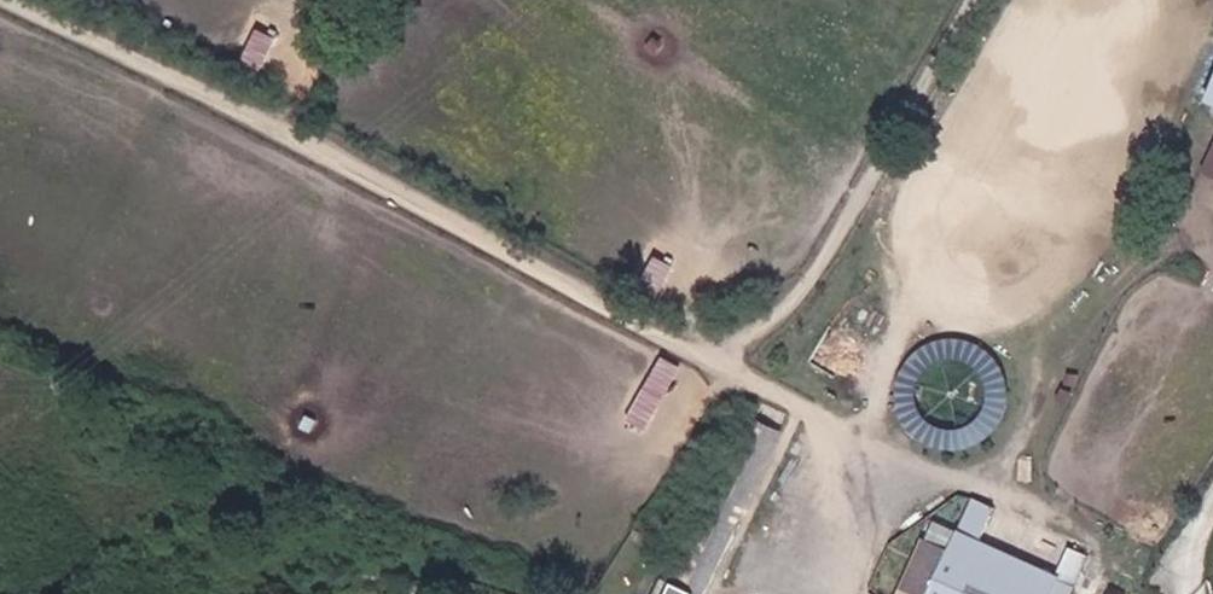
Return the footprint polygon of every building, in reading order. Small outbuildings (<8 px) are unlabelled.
[(245,57),(264,66),(280,32),(261,23),(245,57)] [(659,289),(676,262),(661,252),(643,278),(659,289)] [(665,392),(682,359),(666,351),(649,383),(665,392)] [(935,415),(917,415),(917,439),(1008,438),(1007,363),(954,364),(955,390),(935,390),(935,415)] [(693,593),(716,593),(775,461),(756,453),(693,593)] [(946,556),(938,575),(977,593),(1027,593),(946,556)] [(659,593),(670,593),(678,578),(669,574),(659,593)]
